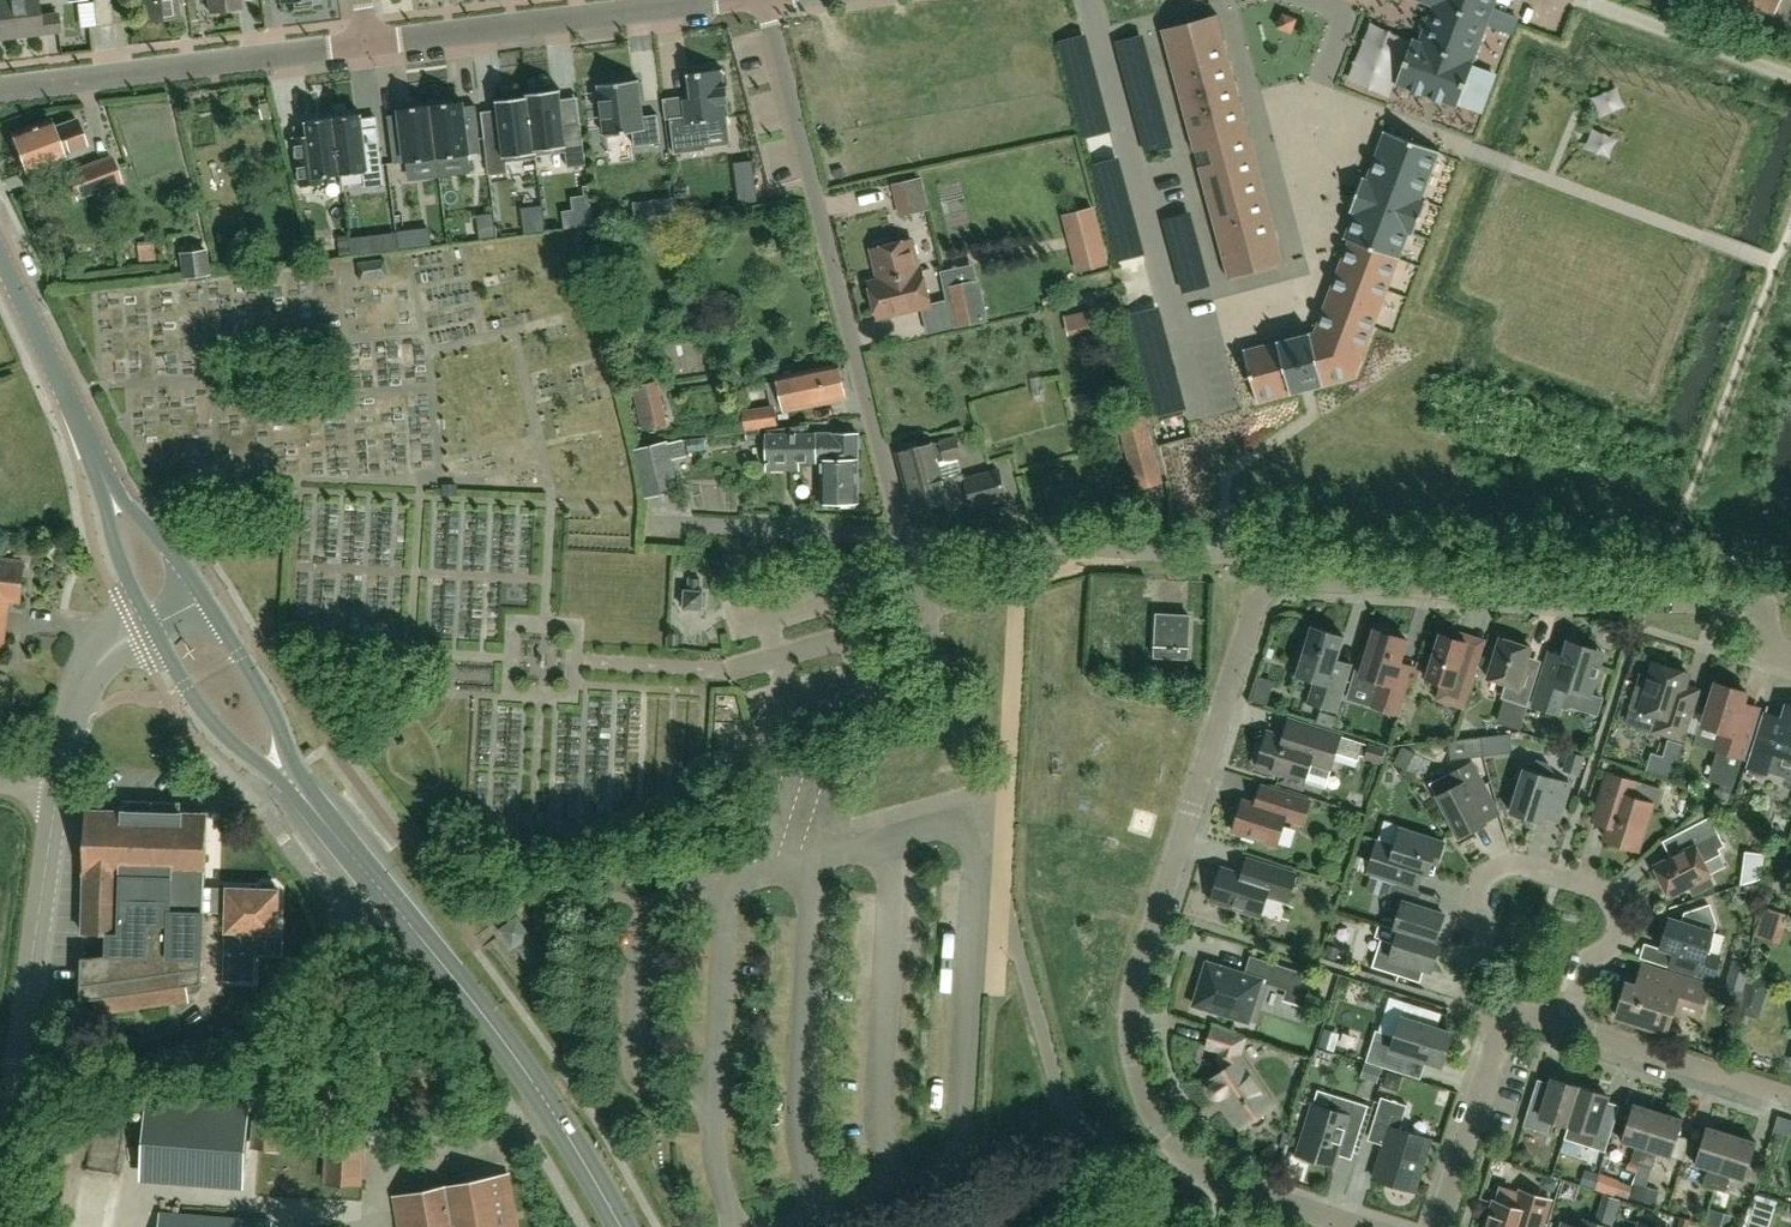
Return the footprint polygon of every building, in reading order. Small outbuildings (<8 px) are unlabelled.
[(59,31),(57,15),(40,17),(38,0),(9,0),(0,1),(0,38),(59,31)] [(96,27),(105,26),(113,24),(110,0),(93,0),(96,27)] [(145,19),(176,15),(174,0),(143,0),(145,19)] [(209,11),(238,8),(237,0),(208,0),(209,11)] [(1459,103),(1480,111),(1494,74),(1473,66),(1474,62),(1473,62),(1496,0),(1418,0),(1433,5),(1428,18),(1426,23),(1424,28),(1424,29),(1424,30),(1419,41),(1413,39),(1407,54),(1406,54),(1401,68),(1401,69),(1396,84),(1436,99),(1457,107),(1459,103)] [(1772,14),(1778,0),(1738,0),(1772,14)] [(1218,14),(1216,15),(1217,19),(1164,33),(1163,29),(1161,30),(1194,152),(1210,148),(1214,163),(1198,167),(1227,279),(1230,278),(1229,274),(1282,260),(1283,264),(1285,263),(1280,248),(1279,248),(1276,236),(1267,238),(1241,139),(1251,137),(1218,14)] [(729,125),(726,104),(724,86),(722,70),(689,74),(692,96),(692,100),(683,101),(685,116),(677,117),(670,118),(675,154),(707,150),(707,148),(704,129),(729,125)] [(605,135),(633,132),(634,146),(661,143),(657,114),(651,115),(643,116),(639,80),(598,85),(605,135)] [(528,97),(529,96),(536,151),(537,150),(565,147),(566,152),(568,167),(587,165),(581,122),(573,123),(564,124),(561,99),(560,90),(528,94),(528,97)] [(537,150),(536,151),(529,96),(528,97),(497,100),(499,110),(502,135),(493,136),(485,137),(489,175),(508,173),(507,162),(506,157),(537,153),(537,150)] [(470,106),(463,106),(463,102),(431,106),(438,158),(468,154),(482,152),(476,105),(470,106)] [(394,115),(388,116),(394,163),(407,162),(438,158),(431,106),(400,109),(400,114),(394,115)] [(363,128),(362,119),(362,114),(334,117),(341,175),(363,172),(365,189),(385,186),(378,127),(370,127),(363,128)] [(334,117),(306,121),(307,126),(308,135),(301,136),(294,137),(300,187),(317,185),(316,178),(341,175),(334,117)] [(12,133),(13,137),(12,140),(15,149),(18,151),(27,174),(63,160),(61,155),(86,146),(75,118),(51,127),(48,119),(12,133)] [(1111,128),(1091,127),(1090,147),(1110,148),(1111,128)] [(1408,232),(1413,234),(1425,202),(1420,200),(1438,152),(1385,131),(1366,180),(1362,178),(1350,211),(1354,212),(1344,239),(1349,241),(1314,333),(1294,338),(1243,351),(1257,402),(1307,389),(1354,377),(1408,232)] [(103,160),(68,173),(77,198),(120,182),(111,157),(103,160)] [(919,177),(894,182),(902,217),(927,211),(919,177)] [(754,180),(738,183),(740,202),(757,200),(754,180)] [(1064,215),(1074,252),(1079,271),(1107,264),(1102,244),(1092,208),(1064,215)] [(878,280),(918,270),(910,239),(887,245),(884,240),(873,242),(873,249),(870,250),(878,280)] [(204,251),(183,254),(187,277),(209,274),(204,251)] [(361,280),(386,277),(384,261),(359,264),(361,280)] [(918,270),(878,280),(869,282),(878,317),(929,304),(920,269),(918,270)] [(948,299),(954,328),(989,321),(980,279),(978,279),(945,287),(948,299)] [(1224,350),(1205,351),(1206,365),(1224,364),(1224,350)] [(784,413),(809,407),(847,398),(839,363),(800,373),(777,378),(777,381),(767,383),(772,406),(743,411),(747,440),(761,437),(760,429),(779,427),(776,411),(783,410),(784,413)] [(1182,411),(1174,380),(1153,385),(1161,417),(1182,411)] [(647,428),(664,424),(655,382),(638,386),(647,428)] [(1128,458),(1153,451),(1144,416),(1118,423),(1128,458)] [(814,468),(815,434),(800,435),(799,427),(768,429),(769,468),(814,468)] [(815,434),(814,468),(820,468),(822,503),(859,503),(859,433),(815,434)] [(934,441),(917,446),(916,440),(900,445),(902,450),(899,451),(907,481),(961,467),(958,455),(962,454),(957,436),(934,442),(934,441)] [(645,499),(681,490),(673,458),(682,455),(678,441),(669,443),(669,441),(633,450),(645,499)] [(1153,451),(1128,458),(1137,491),(1162,484),(1153,451)] [(964,472),(963,472),(961,467),(907,481),(915,509),(948,500),(950,505),(971,500),(972,504),(1007,495),(1000,470),(966,479),(964,472)] [(664,525),(664,539),(689,540),(689,526),(664,525)] [(3,653),(9,599),(21,601),(25,563),(0,560),(0,653),(3,653)] [(682,594),(681,605),(684,605),(684,608),(693,609),(702,609),(702,606),(705,606),(706,595),(703,595),(703,591),(700,591),(700,579),(690,578),(689,590),(685,590),(685,594),(682,594)] [(1174,614),(1157,613),(1155,647),(1155,655),(1187,657),(1190,615),(1174,614)] [(1344,661),(1336,658),(1344,635),(1312,625),(1308,639),(1302,637),(1296,655),(1302,657),(1297,673),(1315,679),(1308,701),(1338,711),(1348,679),(1353,664),(1344,661)] [(1407,663),(1400,661),(1407,638),(1392,634),(1391,631),(1381,628),(1379,630),(1375,628),(1360,674),(1378,680),(1371,705),(1399,714),(1414,665),(1407,663)] [(1487,639),(1478,637),(1456,630),(1454,637),(1439,633),(1425,677),(1442,682),(1437,699),(1464,707),(1481,655),(1482,655),(1487,639)] [(1501,636),(1488,677),(1505,683),(1501,697),(1527,706),(1535,680),(1528,678),(1521,676),(1531,646),(1501,636)] [(1568,640),(1564,655),(1555,652),(1548,650),(1541,673),(1543,673),(1533,705),(1557,713),(1561,698),(1565,699),(1574,694),(1575,690),(1589,695),(1603,651),(1568,640)] [(1659,714),(1654,730),(1684,740),(1700,689),(1685,685),(1689,673),(1654,662),(1649,676),(1641,674),(1631,705),(1659,714)] [(1714,749),(1719,750),(1710,780),(1734,787),(1758,709),(1750,706),(1742,704),(1746,691),(1716,682),(1702,725),(1720,730),(1714,749)] [(1759,730),(1746,772),(1764,778),(1772,751),(1790,757),(1790,705),(1786,704),(1776,736),(1768,733),(1759,730)] [(1302,787),(1310,762),(1330,768),(1335,752),(1359,760),(1364,742),(1289,719),(1286,727),(1284,736),(1267,731),(1264,743),(1258,744),(1254,759),(1257,763),(1257,766),(1283,774),(1281,781),(1302,787)] [(1456,739),(1458,758),(1483,755),(1481,737),(1456,739)] [(1586,756),(1569,751),(1563,771),(1580,776),(1586,756)] [(1524,768),(1511,811),(1540,821),(1542,815),(1550,817),(1558,820),(1570,783),(1553,777),(1555,773),(1549,762),(1537,758),(1527,764),(1525,769),(1524,768)] [(1472,763),(1448,775),(1448,774),(1429,783),(1437,797),(1438,796),(1459,835),(1485,822),(1484,820),(1491,816),(1498,813),(1472,763)] [(1637,782),(1608,773),(1593,822),(1601,824),(1609,827),(1605,839),(1637,849),(1651,803),(1632,797),(1637,782)] [(1282,791),(1282,790),(1261,783),(1257,793),(1254,802),(1243,799),(1233,831),(1276,845),(1285,818),(1302,823),(1310,800),(1282,791)] [(122,874),(206,876),(208,813),(86,809),(84,931),(120,933),(122,874)] [(1670,894),(1688,885),(1694,896),(1714,885),(1708,874),(1710,874),(1704,863),(1721,854),(1718,849),(1725,845),(1710,816),(1685,829),(1694,846),(1671,858),(1655,866),(1670,894)] [(1372,876),(1393,882),(1418,890),(1422,880),(1424,871),(1433,874),(1443,842),(1400,829),(1395,845),(1378,839),(1367,873),(1372,874),(1372,876)] [(1287,901),(1296,873),(1246,857),(1244,866),(1241,874),(1221,868),(1211,899),(1260,915),(1267,895),(1287,901)] [(98,1013),(172,1002),(190,1000),(188,985),(203,983),(205,911),(205,890),(206,876),(122,874),(120,933),(84,931),(82,1000),(96,998),(98,1013)] [(1398,915),(1394,928),(1440,942),(1436,940),(1444,913),(1437,911),(1416,905),(1421,891),(1418,890),(1393,882),(1389,897),(1385,910),(1398,915)] [(280,891),(275,890),(275,887),(274,885),(263,885),(262,886),(262,890),(228,888),(228,891),(205,890),(205,911),(227,911),(226,930),(227,930),(225,980),(253,981),(254,955),(282,955),(283,932),(278,932),(280,891)] [(1708,952),(1714,931),(1713,931),(1716,924),(1709,904),(1685,913),(1682,921),(1668,917),(1659,947),(1672,952),(1670,960),(1668,967),(1713,981),(1721,956),(1708,952)] [(1431,970),(1440,942),(1394,928),(1394,929),(1398,930),(1394,943),(1381,938),(1372,966),(1399,975),(1402,968),(1404,961),(1431,970)] [(1734,990),(1740,960),(1730,958),(1723,988),(1734,990)] [(1262,979),(1244,973),(1207,962),(1194,1004),(1249,1022),(1262,979)] [(1708,986),(1663,972),(1664,969),(1642,962),(1638,973),(1635,985),(1626,983),(1616,1015),(1666,1031),(1673,1011),(1698,1019),(1708,986)] [(1269,972),(1267,981),(1289,988),(1286,998),(1303,1004),(1312,977),(1272,964),(1269,972)] [(1740,973),(1739,1010),(1759,1010),(1760,973),(1740,973)] [(1441,1065),(1451,1033),(1437,1028),(1442,1013),(1406,1002),(1395,1036),(1376,1030),(1366,1061),(1398,1071),(1403,1053),(1441,1065)] [(1204,1050),(1221,1055),(1220,1057),(1228,1068),(1211,1079),(1214,1083),(1211,1086),(1210,1089),(1211,1092),(1213,1095),(1216,1097),(1219,1097),(1222,1096),(1228,1104),(1226,1105),(1241,1127),(1246,1123),(1250,1126),(1254,1127),(1259,1126),(1262,1123),(1265,1119),(1266,1115),(1265,1111),(1273,1105),(1241,1060),(1248,1036),(1212,1024),(1208,1037),(1204,1050)] [(1568,1125),(1580,1087),(1553,1078),(1545,1103),(1538,1101),(1531,1099),(1523,1125),(1547,1133),(1551,1120),(1568,1125)] [(1608,1095),(1587,1089),(1580,1087),(1568,1125),(1564,1138),(1605,1151),(1613,1125),(1607,1123),(1600,1121),(1608,1095)] [(1334,1166),(1338,1155),(1345,1133),(1351,1135),(1358,1137),(1368,1105),(1343,1097),(1340,1106),(1333,1103),(1330,1114),(1312,1109),(1299,1149),(1317,1154),(1315,1160),(1334,1166)] [(1375,1117),(1383,1119),(1391,1122),(1373,1178),(1415,1191),(1431,1139),(1400,1129),(1407,1105),(1381,1097),(1375,1117)] [(245,1170),(249,1110),(148,1102),(143,1163),(245,1170)] [(1641,1165),(1658,1111),(1633,1103),(1621,1141),(1636,1145),(1631,1162),(1641,1165)] [(1658,1111),(1641,1165),(1651,1168),(1656,1152),(1671,1156),(1683,1119),(1658,1111)] [(254,1146),(278,1148),(280,1124),(256,1122),(254,1146)] [(1714,1188),(1732,1134),(1706,1126),(1694,1164),(1709,1168),(1704,1185),(1714,1188)] [(1732,1134),(1714,1188),(1725,1191),(1730,1175),(1744,1179),(1756,1142),(1732,1134)] [(1612,1174),(1612,1191),(1627,1191),(1627,1175),(1612,1174)] [(508,1175),(394,1196),(400,1226),(517,1226),(508,1175)] [(1550,1200),(1520,1190),(1515,1208),(1494,1201),(1486,1226),(1541,1226),(1550,1200)] [(1747,1226),(1766,1226),(1774,1197),(1757,1192),(1747,1226)] [(271,1221),(161,1213),(160,1226),(271,1226),(271,1221)]
